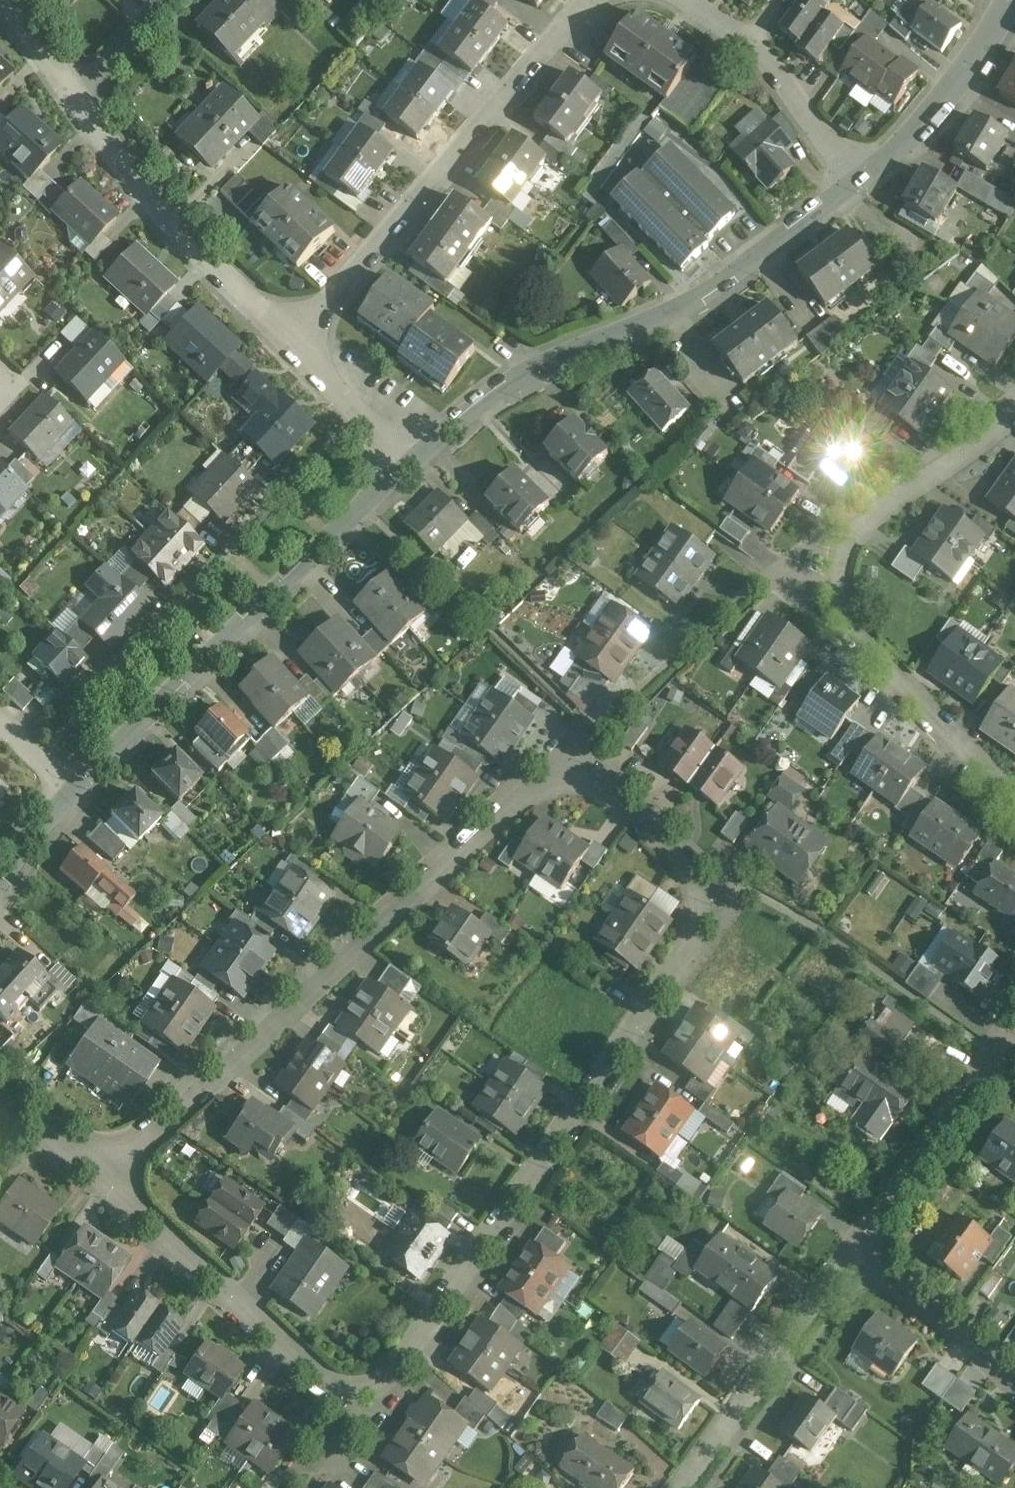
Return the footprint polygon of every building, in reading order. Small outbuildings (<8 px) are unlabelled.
[(212,11),(211,10),(196,25),(227,54),(257,22),(265,29),(281,12),(272,4),(268,0),(223,0),(212,11)] [(302,0),(276,0),(272,4),(281,12),(291,22),(307,5),(302,0)] [(491,0),(470,0),(477,6),(477,5),(491,15),(498,6),(491,0)] [(538,9),(544,0),(526,0),(538,9)] [(750,8),(756,0),(739,0),(750,8)] [(780,30),(800,45),(823,13),(824,14),(827,9),(815,0),(802,0),(794,11),(780,30)] [(784,4),(794,11),(802,0),(787,0),(784,4)] [(491,15),(477,5),(477,6),(459,29),(491,52),(509,28),(491,15)] [(961,27),(932,5),(923,17),(914,10),(904,23),(899,18),(896,22),(911,35),(914,32),(942,53),(961,27)] [(823,13),(800,45),(796,50),(818,65),(832,46),(844,29),(843,28),(824,14),(823,13)] [(698,61),(636,16),(609,54),(670,99),(698,61)] [(911,35),(896,22),(890,28),(906,41),(911,35)] [(844,29),(832,46),(841,53),(842,52),(856,33),(845,26),(843,28),(844,29)] [(491,52),(459,29),(442,52),(441,53),(450,59),(473,76),(491,52)] [(851,59),(842,72),(843,73),(859,85),(883,52),(866,40),(851,59)] [(450,59),(441,53),(442,52),(431,44),(423,55),(443,69),(450,59)] [(841,53),(828,72),(838,79),(843,73),(842,72),(851,59),(842,52),(841,53)] [(899,65),(883,52),(859,85),(875,97),(878,94),(899,65)] [(443,69),(423,55),(416,65),(422,69),(435,78),(443,69)] [(670,99),(668,102),(667,101),(660,109),(693,135),(730,84),(698,61),(670,99)] [(899,65),(878,94),(895,106),(919,74),(902,61),(899,65)] [(0,62),(0,88),(13,74),(0,62)] [(435,78),(422,69),(404,93),(436,116),(454,92),(435,78)] [(1000,96),(1014,105),(1014,71),(1000,96)] [(588,87),(572,75),(554,99),(585,122),(602,98),(603,98),(588,87)] [(615,92),(595,77),(588,87),(603,98),(602,98),(607,102),(615,92)] [(253,122),(221,91),(179,135),(213,166),(246,131),(254,123),(253,122)] [(436,116),(404,93),(386,116),(386,117),(391,120),(418,140),(436,116)] [(585,122),(554,99),(536,123),(552,135),(567,146),(568,145),(585,122)] [(386,116),(373,106),(365,116),(384,130),(391,120),(386,117),(386,116)] [(22,108),(0,131),(0,147),(5,151),(1,155),(29,181),(39,171),(62,146),(22,108)] [(759,111),(745,124),(755,134),(734,153),(748,168),(747,168),(750,171),(751,171),(767,189),(777,180),(782,180),(791,172),(791,167),(788,164),(783,164),(782,165),(778,160),(793,147),(791,145),(771,123),(769,121),(769,122),(759,111)] [(263,112),(253,122),(254,123),(246,131),(262,147),(280,128),(263,112)] [(800,138),(783,113),(771,123),(791,145),(800,138)] [(384,130),(365,116),(357,126),(362,130),(363,129),(377,140),(384,130)] [(977,118),(956,154),(987,172),(988,170),(983,167),(990,155),(996,158),(1008,136),(977,118)] [(377,140),(363,129),(362,130),(345,153),(376,177),(394,153),(377,140)] [(567,146),(552,135),(545,144),(565,159),(570,163),(578,153),(568,145),(567,146)] [(538,154),(515,138),(498,162),(529,185),(546,161),(547,161),(538,154)] [(565,159),(545,144),(538,154),(547,161),(546,161),(557,169),(565,159)] [(345,153),(335,146),(310,180),(315,184),(315,183),(323,173),(327,176),(327,177),(341,188),(358,201),(376,177),(345,153)] [(699,185),(691,177),(695,172),(679,156),(675,160),(667,152),(645,173),(646,174),(642,178),(638,175),(617,196),(626,205),(622,210),(632,220),(636,216),(644,224),(640,228),(650,239),(654,234),(662,243),(658,247),(683,272),(709,247),(705,244),(709,239),(710,240),(732,219),(724,211),(728,206),(703,181),(699,185)] [(529,185),(498,162),(480,186),(496,198),(511,209),(512,208),(529,185)] [(52,183),(39,171),(29,181),(22,188),(35,201),(52,183)] [(243,218),(265,198),(241,172),(203,207),(213,217),(222,209),(235,223),(242,216),(243,218)] [(957,190),(926,172),(905,207),(936,226),(957,190)] [(341,188),(327,177),(327,176),(323,173),(315,183),(315,184),(334,198),(341,188)] [(995,191),(966,175),(960,187),(989,203),(995,191)] [(117,218),(79,183),(52,211),(67,224),(70,222),(93,244),(102,234),(117,218)] [(335,233),(290,187),(253,224),(298,269),(335,233)] [(511,209),(496,198),(489,208),(510,223),(518,212),(512,208),(511,209)] [(482,217),(458,199),(435,230),(469,255),(491,225),(492,224),(482,217)] [(510,223),(489,208),(482,217),(492,224),(491,225),(502,234),(510,223)] [(623,236),(612,224),(603,232),(614,244),(623,236)] [(469,255),(435,230),(413,261),(433,276),(446,286),(447,285),(469,255)] [(93,244),(84,254),(94,263),(112,244),(102,234),(93,244)] [(850,234),(798,272),(826,309),(878,270),(850,234)] [(639,253),(623,236),(614,244),(620,251),(621,250),(630,261),(639,253)] [(0,248),(0,312),(32,278),(0,248)] [(176,286),(134,248),(106,279),(147,317),(149,314),(167,295),(176,286)] [(630,261),(621,250),(620,251),(593,275),(603,287),(604,285),(624,307),(651,284),(630,261)] [(996,288),(976,275),(966,288),(978,296),(978,295),(987,301),(996,288)] [(446,286),(433,276),(426,285),(448,302),(456,291),(447,285),(446,286)] [(435,312),(390,278),(361,317),(406,351),(430,318),(435,312)] [(167,295),(149,314),(160,324),(177,304),(167,295)] [(978,295),(978,296),(965,315),(1010,347),(1014,341),(1014,321),(987,301),(978,295)] [(199,306),(171,335),(199,361),(196,364),(198,365),(192,371),(206,384),(241,346),(199,306)] [(769,307),(715,348),(745,387),(799,345),(769,307)] [(1010,347),(964,315),(951,334),(951,335),(959,341),(997,367),(1010,347)] [(94,335),(76,318),(60,336),(77,353),(94,335)] [(475,351),(430,318),(406,351),(402,357),(447,390),(475,351)] [(849,337),(835,318),(824,326),(839,345),(849,337)] [(824,326),(807,338),(822,358),(839,345),(824,326)] [(951,334),(940,326),(930,340),(950,353),(959,341),(951,335),(951,334)] [(77,353),(55,376),(85,403),(123,362),(94,335),(77,353)] [(937,361),(918,347),(908,361),(913,365),(913,364),(928,374),(937,361)] [(928,374),(913,364),(913,365),(897,387),(936,414),(953,391),(928,374)] [(657,371),(628,394),(663,433),(691,409),(657,371)] [(279,393),(260,376),(239,399),(263,422),(247,440),(265,456),(277,467),(297,445),(294,442),(312,423),(280,393),(279,393)] [(936,414),(897,387),(882,408),(881,409),(896,420),(920,437),(936,414)] [(45,399),(9,437),(36,462),(72,424),(45,399)] [(882,408),(877,405),(867,419),(887,433),(896,420),(881,409),(882,408)] [(872,442),(833,414),(817,437),(856,465),(872,442)] [(887,433),(867,419),(860,429),(880,442),(887,433)] [(587,434),(574,422),(546,450),(580,484),(608,455),(596,443),(597,441),(589,433),(587,434)] [(817,437),(809,432),(794,454),(798,457),(798,458),(801,460),(818,472),(840,488),(856,465),(817,437)] [(265,456),(247,440),(228,460),(246,476),(265,456)] [(779,464),(757,449),(750,460),(753,462),(754,461),(772,474),(779,464)] [(228,460),(224,456),(212,470),(216,473),(197,494),(214,510),(210,513),(223,525),(258,487),(246,476),(228,460)] [(801,460),(798,458),(789,471),(809,485),(818,472),(801,460)] [(772,474),(754,461),(753,462),(740,481),(786,513),(800,494),(772,474)] [(34,480),(15,462),(5,473),(24,491),(34,480)] [(1005,480),(1014,487),(1014,466),(1005,480)] [(0,468),(0,518),(25,491),(24,491),(5,473),(0,468)] [(550,506),(515,472),(487,500),(500,513),(499,515),(507,523),(509,521),(522,534),(550,506)] [(1005,480),(989,502),(1013,520),(1014,521),(1014,487),(1005,480)] [(786,513),(740,481),(726,500),(772,533),(786,513)] [(468,522),(438,492),(406,525),(436,555),(467,523),(468,522)] [(971,527),(946,509),(930,532),(969,560),(985,538),(986,537),(971,527)] [(494,530),(477,513),(468,522),(467,523),(484,540),(494,530)] [(203,546),(168,514),(148,535),(184,567),(203,546)] [(997,531),(978,517),(971,527),(986,537),(985,538),(990,542),(997,531)] [(749,534),(728,519),(720,531),(741,546),(749,534)] [(1013,520),(1006,529),(1014,536),(1014,521),(1013,520)] [(713,557),(674,530),(639,578),(678,606),(713,557)] [(969,560),(930,532),(914,554),(914,555),(927,565),(953,583),(969,560)] [(184,567),(148,535),(129,555),(164,588),(184,567)] [(914,554),(906,548),(892,568),(914,583),(927,565),(914,555),(914,554)] [(148,606),(106,567),(90,585),(105,598),(82,623),(108,648),(148,606)] [(412,596),(391,573),(373,589),(410,630),(428,614),(412,596)] [(440,603),(423,587),(412,596),(428,614),(440,603)] [(410,630),(373,589),(355,605),(376,628),(392,646),(410,630)] [(650,633),(614,607),(596,633),(632,658),(650,633)] [(745,654),(739,662),(740,663),(758,676),(791,630),(771,617),(745,654)] [(359,644),(337,621),(319,637),(357,678),(375,662),(359,644)] [(951,621),(937,640),(947,647),(958,632),(959,633),(962,628),(951,621)] [(392,646),(376,628),(368,636),(384,654),(392,646)] [(791,630),(758,676),(777,689),(778,690),(784,682),(810,644),(791,630)] [(947,647),(930,672),(952,688),(980,648),(959,633),(958,632),(947,647)] [(87,660),(58,633),(33,659),(47,672),(40,679),(61,698),(84,673),(79,668),(87,660)] [(632,658),(596,633),(578,658),(579,658),(610,681),(614,683),(632,658)] [(384,654),(368,636),(359,644),(375,662),(384,654)] [(357,678),(319,637),(302,653),(323,677),(339,694),(357,678)] [(735,647),(721,667),(732,674),(740,663),(739,662),(745,654),(735,647)] [(1002,664),(980,648),(952,688),(975,704),(993,680),(1003,665),(1002,664)] [(311,699),(273,657),(255,674),(293,715),(311,699)] [(610,681),(579,658),(559,686),(569,694),(579,679),(601,694),(610,681)] [(1003,665),(993,680),(1003,687),(1014,669),(1014,666),(1006,659),(1002,664),(1003,665)] [(293,715),(255,674),(238,690),(275,731),(293,715)] [(339,694),(323,677),(314,685),(330,702),(339,694)] [(14,678),(2,690),(21,711),(34,699),(14,678)] [(521,689),(506,679),(496,693),(495,692),(479,715),(518,743),(534,720),(533,719),(511,704),(518,694),(521,689)] [(601,694),(579,679),(569,694),(590,708),(601,694)] [(827,679),(800,717),(833,739),(859,702),(827,679)] [(784,682),(778,690),(777,689),(769,701),(780,708),(794,689),(784,682)] [(987,733),(1008,748),(1014,738),(1014,693),(1004,709),(990,729),(987,733)] [(539,709),(518,694),(511,704),(533,719),(539,709)] [(994,702),(980,722),(990,729),(1004,709),(994,702)] [(207,717),(207,720),(195,733),(200,738),(192,746),(218,772),(227,764),(223,759),(232,750),(237,754),(251,740),(246,736),(219,708),(218,709),(215,709),(212,709),(209,711),(207,714),(207,717)] [(518,743),(479,715),(463,738),(469,743),(489,757),(502,766),(518,743)] [(637,721),(621,743),(632,752),(648,729),(637,721)] [(855,724),(840,745),(851,753),(866,732),(855,724)] [(715,751),(687,731),(662,767),(690,786),(715,751)] [(866,732),(851,753),(863,760),(878,739),(866,732)] [(863,760),(852,775),(875,792),(903,752),(880,736),(878,739),(863,760)] [(281,755),(265,737),(255,746),(271,763),(281,755)] [(489,757),(469,743),(462,752),(462,753),(482,766),(489,757)] [(482,766),(462,753),(462,752),(456,748),(449,758),(475,776),(482,766)] [(449,758),(438,750),(422,773),(461,800),(477,777),(475,776),(449,758)] [(715,751),(690,786),(718,806),(743,770),(715,751)] [(201,780),(174,753),(174,754),(172,752),(160,763),(162,765),(151,776),(178,803),(201,780)] [(903,752),(875,792),(897,807),(898,808),(911,789),(926,768),(903,752)] [(461,800),(422,773),(406,796),(412,800),(432,814),(445,823),(461,800)] [(381,793),(359,778),(347,796),(359,805),(360,804),(369,810),(381,793)] [(800,790),(784,779),(770,798),(786,809),(800,790)] [(0,784),(0,801),(9,792),(0,784)] [(911,789),(898,808),(897,807),(895,810),(909,819),(924,798),(911,789)] [(161,820),(134,793),(111,817),(138,843),(161,820)] [(934,805),(924,798),(909,819),(903,828),(913,835),(924,819),(927,821),(937,808),(934,805)] [(432,814),(412,800),(405,810),(425,824),(432,814)] [(369,810),(360,804),(359,805),(336,837),(350,847),(346,851),(347,856),(357,862),(361,861),(364,857),(378,866),(393,845),(389,842),(397,830),(369,810)] [(950,817),(937,808),(927,821),(924,819),(913,835),(910,839),(929,852),(932,848),(959,867),(980,837),(960,823),(960,821),(960,819),(958,817),(956,816),(954,815),(952,816),(950,817)] [(750,822),(737,813),(721,835),(734,845),(750,822)] [(826,847),(780,814),(755,849),(801,882),(826,847)] [(523,849),(516,859),(516,860),(539,875),(566,836),(543,820),(523,849)] [(566,836),(539,875),(562,891),(581,863),(589,852),(588,851),(566,836)] [(513,842),(499,862),(510,870),(516,860),(516,859),(523,849),(513,842)] [(594,842),(588,851),(589,852),(581,863),(594,872),(608,852),(594,842)] [(135,897),(107,871),(88,855),(89,854),(80,847),(73,856),(59,872),(86,895),(93,887),(112,902),(106,908),(117,918),(135,897)] [(314,869),(293,854),(286,864),(294,870),(295,869),(308,878),(314,869)] [(997,864),(975,895),(1014,923),(1014,877),(997,864)] [(308,878),(295,869),(294,870),(297,873),(291,882),(286,883),(279,893),(318,920),(334,897),(308,878)] [(659,891),(638,876),(626,893),(631,897),(631,896),(648,907),(659,891)] [(318,920),(279,893),(272,902),(273,908),(267,917),(263,915),(263,916),(278,927),(302,943),(318,920)] [(648,907),(631,896),(631,897),(616,919),(655,946),(671,923),(648,907)] [(278,927),(263,916),(263,915),(257,911),(250,921),(272,936),(278,927)] [(475,920),(470,917),(465,919),(454,911),(432,942),(465,965),(471,964),(490,937),(490,936),(478,927),(474,925),(475,920)] [(512,932),(487,914),(478,927),(490,936),(490,937),(502,946),(512,932)] [(655,946),(616,919),(598,943),(611,952),(608,957),(628,971),(631,966),(638,970),(655,946)] [(274,953),(235,925),(234,925),(238,928),(231,937),(225,938),(219,948),(258,975),(274,953)] [(976,949),(955,935),(934,965),(955,979),(954,981),(984,1001),(995,986),(990,983),(1002,965),(977,948),(976,949)] [(219,948),(218,948),(211,958),(212,964),(206,972),(203,970),(202,971),(219,983),(242,998),(258,975),(219,948)] [(18,953),(0,973),(0,975),(29,1001),(28,1002),(39,1012),(56,993),(45,983),(47,981),(18,953)] [(906,972),(913,962),(903,954),(895,965),(906,972)] [(941,981),(920,966),(906,985),(927,1000),(941,981)] [(219,983),(202,971),(203,970),(202,969),(194,980),(212,993),(219,983)] [(7,1025),(28,1002),(29,1001),(0,975),(0,1018),(7,1025)] [(372,976),(353,1003),(399,1035),(418,1008),(372,976)] [(188,990),(174,980),(158,1003),(198,1031),(214,1008),(212,1007),(188,990)] [(212,993),(194,980),(188,990),(212,1007),(219,997),(212,993)] [(902,1007),(889,997),(882,1006),(895,1015),(902,1007)] [(134,1035),(87,1002),(74,1020),(87,1030),(91,1025),(98,1030),(101,1027),(127,1045),(134,1035)] [(198,1031),(158,1003),(142,1026),(155,1035),(180,1053),(182,1054),(198,1031)] [(399,1035),(353,1003),(334,1029),(380,1062),(399,1035)] [(730,1020),(711,1006),(704,1016),(723,1030),(730,1020)] [(704,1016),(697,1011),(681,1034),(721,1062),(737,1039),(723,1030),(704,1016)] [(901,1045),(881,1031),(880,1032),(869,1025),(861,1037),(872,1044),(871,1046),(891,1060),(901,1045)] [(127,1045),(101,1027),(98,1030),(73,1066),(126,1103),(153,1063),(127,1045)] [(721,1062),(681,1034),(665,1057),(695,1078),(705,1085),(706,1084),(721,1062)] [(180,1053),(155,1035),(148,1045),(173,1062),(180,1053)] [(311,1036),(293,1062),(334,1090),(352,1064),(311,1036)] [(9,1041),(0,1050),(0,1051),(14,1065),(24,1054),(9,1041)] [(0,1051),(0,1070),(5,1075),(14,1065),(0,1051)] [(913,1094),(862,1058),(851,1074),(833,1060),(823,1074),(866,1105),(853,1123),(880,1142),(893,1124),(894,1125),(915,1095),(913,1094)] [(509,1059),(492,1084),(537,1115),(554,1090),(509,1059)] [(334,1090),(293,1062),(278,1084),(319,1114),(334,1090)] [(705,1085),(695,1078),(686,1091),(705,1105),(715,1091),(706,1084),(705,1085)] [(537,1115),(492,1084),(476,1107),(522,1138),(537,1115)] [(693,1113),(658,1089),(642,1112),(676,1136),(693,1113)] [(254,1099),(228,1142),(276,1171),(302,1128),(254,1099)] [(725,1118),(705,1105),(699,1115),(718,1128),(725,1118)] [(486,1139),(442,1111),(419,1147),(464,1175),(486,1139)] [(676,1136),(642,1112),(626,1135),(660,1159),(676,1136)] [(1006,1122),(981,1158),(1014,1182),(1014,1128),(1006,1122)] [(684,1177),(664,1164),(657,1174),(677,1187),(684,1177)] [(805,1193),(781,1176),(767,1195),(780,1204),(787,1195),(798,1202),(805,1193)] [(229,1177),(212,1202),(254,1229),(270,1205),(229,1177)] [(19,1182),(0,1208),(0,1222),(34,1247),(60,1211),(19,1182)] [(798,1202),(787,1195),(780,1204),(766,1224),(799,1247),(820,1217),(798,1202)] [(254,1229),(212,1202),(197,1226),(238,1253),(254,1229)] [(296,1243),(308,1225),(280,1207),(268,1225),(296,1243)] [(419,1210),(386,1256),(425,1284),(458,1238),(419,1210)] [(990,1240),(959,1217),(939,1245),(947,1251),(938,1264),(962,1281),(977,1261),(973,1259),(977,1254),(980,1256),(991,1241),(990,1240)] [(105,1242),(84,1227),(61,1260),(57,1267),(78,1282),(105,1242)] [(1012,1238),(999,1228),(990,1240),(991,1241),(980,1256),(993,1265),(1012,1238)] [(566,1244),(545,1230),(534,1246),(555,1261),(566,1244)] [(309,1237),(273,1290),(316,1320),(353,1267),(309,1237)] [(778,1278),(720,1237),(709,1252),(695,1242),(682,1260),(735,1298),(753,1311),(754,1311),(778,1278)] [(105,1242),(78,1282),(102,1299),(103,1299),(108,1292),(130,1260),(105,1242)] [(555,1261),(534,1246),(518,1269),(552,1293),(568,1270),(555,1261)] [(51,1254),(36,1275),(46,1282),(57,1267),(61,1260),(51,1254)] [(664,1255),(647,1280),(664,1292),(681,1266),(669,1257),(668,1258),(664,1255)] [(552,1293),(518,1269),(502,1292),(508,1296),(528,1310),(536,1316),(552,1293)] [(993,1273),(979,1292),(989,1299),(1002,1279),(993,1273)] [(664,1292),(647,1280),(639,1291),(674,1316),(682,1304),(664,1292)] [(160,1307),(137,1291),(123,1311),(110,1331),(133,1347),(160,1307)] [(108,1292),(103,1299),(102,1299),(92,1313),(102,1320),(113,1305),(117,1299),(108,1292)] [(528,1310),(508,1296),(501,1307),(518,1323),(519,1323),(528,1310)] [(735,1298),(714,1327),(732,1340),(753,1311),(735,1298)] [(123,1311),(113,1305),(102,1320),(96,1330),(106,1337),(110,1331),(123,1311)] [(183,1323),(160,1307),(133,1347),(136,1343),(158,1358),(159,1358),(165,1349),(183,1323)] [(518,1323),(501,1307),(489,1325),(483,1320),(467,1343),(506,1370),(522,1347),(519,1345),(509,1338),(518,1323)] [(917,1342),(879,1316),(855,1350),(893,1377),(917,1342)] [(518,1323),(509,1338),(519,1345),(527,1332),(519,1323),(518,1323)] [(726,1350),(691,1324),(671,1351),(706,1377),(726,1350)] [(638,1343),(618,1328),(603,1349),(622,1364),(638,1343)] [(506,1370),(467,1343),(451,1366),(490,1393),(506,1370)] [(222,1351),(216,1352),(206,1345),(196,1359),(189,1361),(184,1367),(185,1374),(221,1399),(228,1390),(233,1389),(237,1384),(236,1379),(242,1370),(227,1359),(226,1353),(222,1351)] [(165,1349),(159,1358),(158,1358),(151,1368),(161,1375),(175,1356),(165,1349)] [(937,1365),(922,1386),(942,1400),(957,1379),(937,1365)] [(700,1402),(662,1374),(642,1402),(679,1430),(700,1402)] [(957,1379),(942,1400),(962,1414),(977,1393),(957,1379)] [(40,1388),(27,1408),(37,1415),(50,1395),(40,1388)] [(858,1404),(837,1389),(823,1409),(835,1418),(834,1419),(843,1425),(858,1404)] [(498,1406),(477,1391),(469,1401),(486,1416),(488,1418),(489,1418),(494,1411),(498,1406)] [(0,1398),(0,1447),(24,1413),(1,1397),(0,1398)] [(806,1397),(782,1432),(811,1452),(834,1419),(835,1418),(823,1409),(806,1397)] [(453,1416),(427,1398),(405,1430),(445,1458),(466,1427),(467,1426),(453,1416)] [(469,1401),(466,1398),(453,1416),(467,1426),(466,1427),(474,1433),(486,1416),(469,1401)] [(627,1420),(607,1403),(597,1418),(619,1432),(627,1420)] [(240,1424),(226,1443),(249,1459),(276,1420),(253,1404),(240,1424)] [(508,1423),(494,1411),(489,1418),(502,1430),(508,1423)] [(223,1427),(216,1437),(226,1443),(240,1424),(230,1417),(223,1427)] [(969,1417),(947,1448),(1001,1486),(1014,1466),(1014,1450),(969,1417)] [(213,1420),(206,1430),(216,1437),(223,1427),(213,1420)] [(299,1436),(276,1420),(249,1459),(272,1475),(276,1469),(299,1436)] [(445,1458),(405,1430),(384,1461),(409,1478),(411,1474),(426,1484),(445,1458)] [(43,1437),(23,1465),(19,1461),(12,1472),(12,1477),(29,1487),(31,1487),(32,1486),(36,1487),(68,1487),(80,1471),(84,1466),(82,1464),(43,1437)] [(583,1437),(560,1469),(589,1487),(623,1487),(635,1471),(583,1437)] [(90,1478),(89,1479),(99,1486),(102,1481),(104,1482),(124,1454),(112,1446),(105,1456),(90,1478)] [(93,1448),(82,1464),(84,1466),(80,1471),(90,1478),(105,1456),(93,1448)] [(780,1457),(767,1477),(782,1487),(790,1487),(802,1472),(780,1457)] [(530,1460),(522,1470),(529,1475),(537,1465),(530,1460)] [(263,1487),(278,1487),(286,1476),(276,1469),(272,1475),(263,1487)] [(742,1487),(782,1487),(767,1477),(755,1469),(742,1487)] [(376,1472),(367,1486),(370,1487),(399,1487),(376,1472)]
